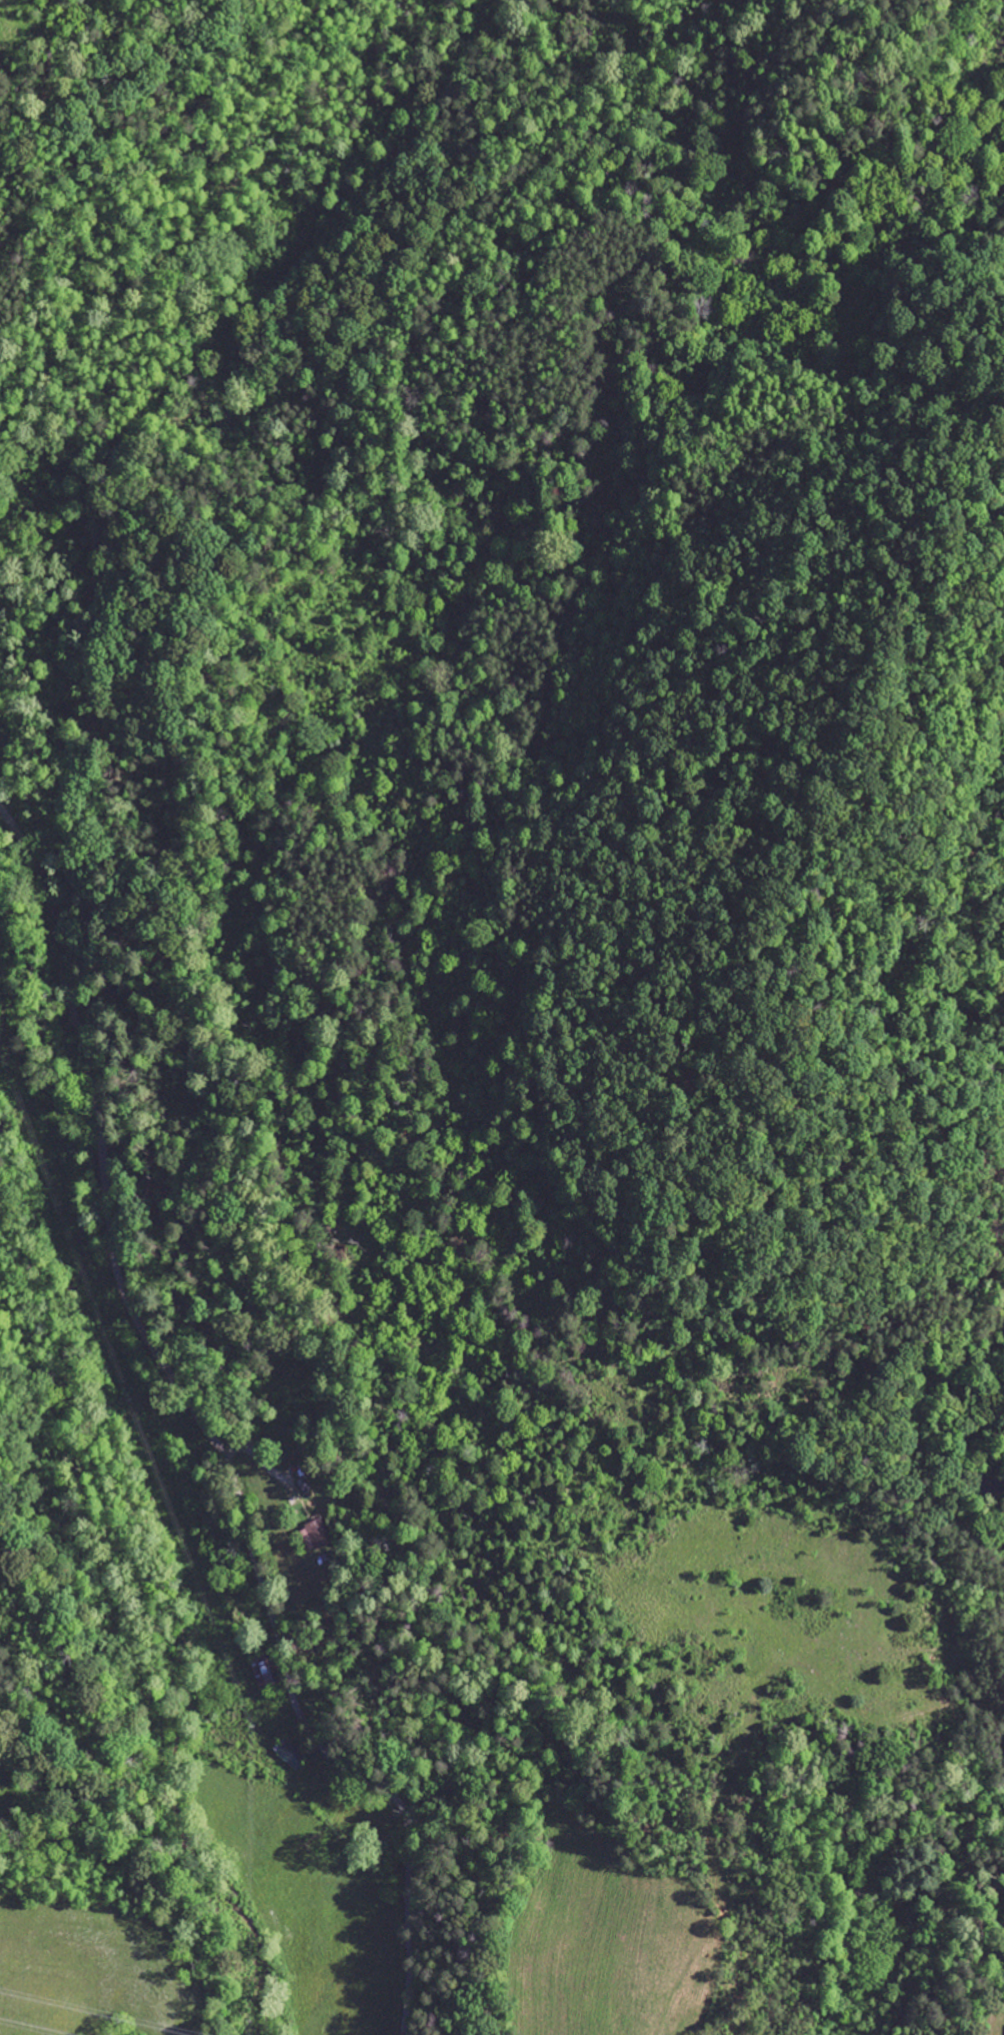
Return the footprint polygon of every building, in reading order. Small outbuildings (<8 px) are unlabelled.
[(277,1756),(295,1773),(306,1761),(287,1744),(277,1756)]
